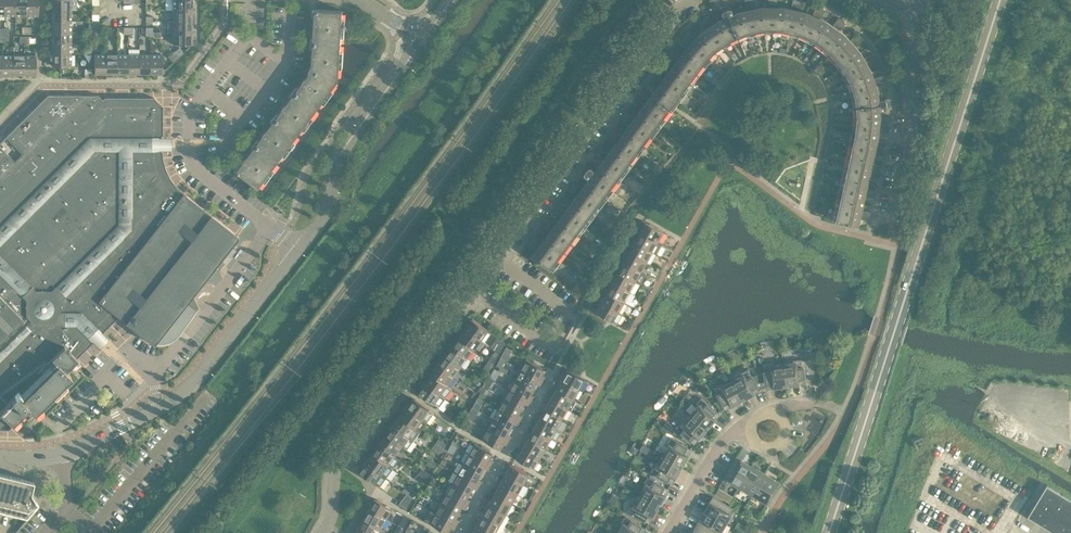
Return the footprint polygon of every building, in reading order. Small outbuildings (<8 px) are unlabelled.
[(15,15),(15,0),(4,0),(4,15),(15,15)] [(26,15),(26,0),(15,0),(15,15),(26,15)] [(26,15),(38,15),(38,0),(26,0),(26,15)] [(52,9),(71,10),(71,0),(52,0),(52,9)] [(191,10),(192,0),(173,0),(173,10),(191,10)] [(726,16),(731,14),(733,12),(731,8),(729,8),(727,4),(722,6),(720,8),(724,16),(726,16)] [(52,9),(52,20),(71,21),(71,10),(52,9)] [(237,170),(236,170),(259,187),(265,178),(264,177),(271,168),(272,169),(285,152),(284,151),(291,142),(292,142),(304,126),(303,125),(310,116),(311,116),(324,99),(323,99),(335,82),(336,81),(337,79),(337,78),(338,76),(338,75),(339,54),(340,54),(341,43),(341,38),(341,33),(340,33),(341,20),(342,20),(343,10),(323,9),(315,9),(312,59),(312,65),(315,65),(314,70),(311,74),(309,72),(305,78),(237,170)] [(755,31),(764,29),(762,9),(751,11),(755,31)] [(762,9),(764,29),(773,29),(773,9),(762,9)] [(782,29),(784,9),(773,9),(773,29),(782,29)] [(784,9),(782,29),(790,31),(795,11),(784,9)] [(191,10),(173,10),(173,21),(191,21),(191,10)] [(740,13),(746,33),(755,31),(751,11),(740,13)] [(799,33),(806,14),(795,11),(790,31),(799,33)] [(730,17),(738,36),(746,33),(740,13),(730,17)] [(806,14),(799,33),(807,37),(816,18),(806,14)] [(730,40),(738,36),(730,17),(719,22),(730,40)] [(815,41),(826,23),(816,18),(807,37),(815,41)] [(52,20),(52,32),(71,32),(71,21),(52,20)] [(191,21),(173,21),(173,32),(191,32),(191,21)] [(722,45),(730,40),(719,22),(710,28),(722,45)] [(826,23),(815,41),(823,46),(835,30),(826,23)] [(701,35),(715,50),(722,45),(710,28),(701,35)] [(830,51),(844,36),(835,30),(823,46),(830,51)] [(52,32),(52,43),(71,43),(71,32),(52,32)] [(191,44),(191,32),(173,32),(173,43),(191,44)] [(709,57),(715,50),(701,35),(694,43),(709,57)] [(844,36),(830,51),(836,58),(851,45),(844,36)] [(52,43),(52,54),(71,54),(71,43),(52,43)] [(687,51),(703,63),(709,57),(694,43),(687,51)] [(842,65),(858,53),(851,45),(836,58),(842,65)] [(172,54),(176,58),(180,55),(175,50),(172,54)] [(696,72),(703,63),(687,51),(680,60),(696,72)] [(858,53),(842,65),(846,72),(864,63),(858,53)] [(71,54),(52,54),(52,65),(71,66),(71,54)] [(106,73),(106,54),(94,54),(94,73),(106,73)] [(117,54),(106,54),(106,73),(117,73),(117,54)] [(117,54),(117,73),(128,73),(128,54),(117,54)] [(128,54),(128,73),(139,73),(139,54),(128,54)] [(150,73),(150,54),(139,54),(139,73),(150,73)] [(150,54),(150,73),(162,73),(162,54),(150,54)] [(176,58),(172,54),(168,57),(173,62),(176,58)] [(2,74),(13,74),(13,55),(2,55),(2,74)] [(13,74),(24,74),(24,55),(13,55),(13,74)] [(24,55),(24,74),(35,74),(36,55),(24,55)] [(673,69),(690,81),(696,72),(680,60),(673,69)] [(850,80),(869,72),(864,63),(846,72),(850,80)] [(683,90),(690,81),(673,69),(667,78),(683,90)] [(869,72),(850,80),(853,89),(873,83),(869,72)] [(660,87),(677,99),(683,90),(667,78),(660,87)] [(856,97),(876,93),(873,83),(853,89),(856,97)] [(672,105),(677,99),(660,87),(655,93),(653,96),(670,108),(672,105)] [(857,106),(877,104),(876,93),(856,97),(857,106)] [(18,391),(39,370),(64,345),(72,354),(76,358),(118,316),(118,317),(119,316),(125,322),(126,323),(126,322),(133,328),(134,329),(136,330),(142,335),(141,335),(142,335),(145,337),(147,339),(151,341),(150,341),(151,341),(152,341),(155,342),(160,343),(161,343),(161,342),(162,342),(164,342),(166,342),(167,341),(169,341),(170,341),(170,340),(171,339),(173,339),(174,338),(175,337),(176,335),(177,336),(178,335),(199,308),(192,294),(205,278),(235,239),(238,236),(235,234),(183,193),(175,186),(169,177),(165,168),(162,158),(162,151),(159,149),(159,148),(160,148),(160,147),(161,146),(161,145),(161,143),(161,142),(161,141),(160,140),(160,139),(159,138),(162,135),(162,106),(153,97),(104,97),(102,99),(98,95),(47,95),(0,142),(0,408),(18,391)] [(663,117),(670,108),(653,96),(647,105),(663,117)] [(885,109),(887,106),(891,106),(890,101),(889,98),(881,99),(880,101),(880,107),(882,109),(885,109)] [(877,104),(857,106),(858,115),(878,116),(877,104)] [(640,113),(657,126),(663,117),(647,105),(640,113)] [(650,135),(657,126),(640,113),(633,122),(650,135)] [(877,127),(878,116),(858,115),(856,124),(877,127)] [(627,131),(643,144),(650,135),(633,122),(627,131)] [(855,133),(875,138),(877,127),(856,124),(855,133)] [(637,152),(643,144),(627,131),(620,140),(637,152)] [(873,148),(875,138),(855,133),(853,144),(873,148)] [(614,149),(630,161),(637,152),(620,140),(614,149)] [(851,155),(871,159),(873,148),(853,144),(851,155)] [(624,170),(630,161),(614,149),(607,158),(624,170)] [(868,170),(871,159),(851,155),(848,166),(868,170)] [(600,167),(617,179),(624,170),(607,158),(600,167)] [(588,168),(586,166),(585,165),(582,170),(581,173),(587,177),(590,176),(593,172),(593,169),(590,167),(588,168)] [(846,176),(866,181),(868,170),(848,166),(846,176)] [(610,188),(617,179),(600,167),(594,176),(610,188)] [(587,185),(604,197),(610,188),(594,176),(587,185)] [(863,192),(866,181),(846,176),(843,187),(863,192)] [(597,206),(604,197),(587,185),(581,193),(597,206)] [(841,198),(861,203),(863,192),(843,187),(841,198)] [(574,202),(590,215),(597,206),(581,193),(574,202)] [(858,213),(861,203),(841,198),(838,209),(858,213)] [(584,224),(590,215),(574,202),(567,211),(584,224)] [(856,225),(858,213),(838,209),(836,220),(856,225)] [(561,220),(577,232),(584,224),(567,211),(561,220)] [(642,219),(640,224),(646,228),(643,233),(658,242),(664,232),(658,228),(658,227),(650,223),(649,223),(642,219)] [(571,241),(577,232),(561,220),(554,229),(571,241)] [(547,238),(564,250),(571,241),(554,229),(547,238)] [(662,244),(658,242),(643,233),(640,238),(634,235),(631,240),(652,252),(657,254),(662,244)] [(557,259),(564,250),(547,238),(541,247),(557,259)] [(631,253),(647,262),(652,252),(631,240),(629,244),(635,248),(631,253)] [(551,268),(557,259),(541,247),(534,256),(551,268)] [(620,260),(641,272),(647,262),(631,253),(628,258),(623,255),(620,260)] [(620,273),(635,281),(641,272),(620,260),(617,264),(623,268),(620,273)] [(609,279),(630,291),(635,281),(620,273),(617,278),(611,275),(609,279)] [(609,293),(624,301),(630,291),(609,279),(606,284),(612,288),(609,293)] [(598,299),(619,311),(624,301),(609,293),(606,298),(600,295),(598,299)] [(617,324),(623,314),(619,311),(598,299),(595,304),(601,307),(598,312),(599,313),(598,314),(608,320),(609,319),(617,324)] [(461,325),(481,340),(488,330),(474,320),(470,325),(464,321),(461,325)] [(460,338),(474,349),(481,340),(461,325),(458,329),(464,333),(460,338)] [(448,343),(467,358),(474,349),(460,338),(456,343),(451,339),(448,343)] [(446,356),(460,367),(467,358),(448,343),(444,347),(450,351),(446,356)] [(0,408),(0,413),(6,419),(11,424),(12,424),(24,412),(29,417),(28,418),(30,420),(30,421),(31,420),(36,415),(34,412),(52,394),(56,390),(60,387),(71,376),(69,374),(67,372),(65,371),(68,368),(71,365),(74,362),(77,359),(76,358),(72,354),(64,345),(39,370),(44,375),(23,396),(18,391),(0,408)] [(488,358),(494,363),(501,355),(495,350),(488,358)] [(434,361),(454,376),(460,367),(446,356),(443,361),(437,357),(434,361)] [(542,381),(544,377),(545,376),(541,374),(544,368),(541,367),(542,365),(535,361),(535,362),(533,361),(533,362),(526,359),(521,369),(542,381)] [(783,364),(786,385),(805,383),(805,381),(816,380),(813,359),(802,360),(802,359),(793,360),(792,361),(793,363),(783,364)] [(447,385),(454,376),(434,361),(431,366),(436,370),(433,375),(447,385)] [(766,388),(786,385),(783,364),(774,365),(773,364),(772,363),(763,364),(764,371),(758,373),(762,388),(766,387),(766,388)] [(558,377),(579,389),(585,379),(580,376),(581,375),(579,374),(579,373),(571,368),(570,370),(567,369),(565,372),(561,370),(558,377)] [(542,381),(521,369),(515,379),(533,389),(536,383),(539,385),(542,381)] [(743,400),(760,390),(759,389),(762,388),(758,373),(752,375),(748,369),(740,373),(740,374),(741,376),(732,380),(743,400)] [(452,389),(447,385),(433,375),(429,380),(424,375),(420,380),(445,398),(452,389)] [(556,389),(573,399),(579,389),(558,377),(555,381),(559,383),(556,389)] [(533,389),(515,379),(509,388),(531,401),(533,396),(529,394),(533,389)] [(438,407),(445,398),(420,380),(417,384),(423,388),(419,393),(438,407)] [(743,400),(732,380),(724,385),(723,384),(721,383),(714,387),(725,409),(743,400)] [(531,401),(509,388),(504,398),(521,408),(524,403),(528,405),(531,401)] [(577,400),(573,399),(556,389),(553,394),(549,392),(546,396),(568,408),(571,410),(577,400)] [(545,408),(562,418),(568,408),(546,396),(544,401),(548,403),(545,408)] [(697,407),(691,414),(707,428),(720,413),(701,397),(695,404),(696,406),(697,407)] [(521,408),(504,398),(498,408),(519,420),(522,416),(518,414),(521,408)] [(427,422),(434,413),(429,409),(415,399),(411,404),(405,400),(402,404),(427,422)] [(460,406),(466,411),(472,403),(466,399),(460,406)] [(401,417),(420,431),(427,422),(402,404),(399,408),(405,412),(401,417)] [(452,415),(458,419),(463,412),(458,408),(452,415)] [(519,420),(498,408),(493,418),(510,428),(513,423),(517,425),(519,420)] [(535,416),(556,428),(562,418),(545,408),(542,414),(538,412),(535,416)] [(8,428),(12,424),(11,424),(6,419),(0,413),(0,428),(8,428)] [(707,428),(691,414),(684,421),(683,420),(681,420),(676,427),(694,443),(707,428)] [(536,423),(533,428),(551,438),(556,441),(562,431),(556,428),(535,416),(533,421),(536,423)] [(389,422),(413,441),(420,431),(401,417),(397,422),(392,418),(389,422)] [(510,428),(493,418),(487,428),(508,440),(511,436),(507,434),(510,428)] [(402,446),(407,449),(413,441),(389,422),(385,427),(391,431),(387,436),(401,446),(402,446)] [(508,440),(487,428),(481,438),(487,442),(487,443),(488,444),(488,445),(495,448),(496,447),(499,448),(502,443),(506,445),(508,440)] [(524,436),(545,448),(551,438),(533,428),(530,434),(527,432),(524,436)] [(375,441),(395,455),(401,446),(387,436),(384,441),(378,436),(375,441)] [(522,448),(539,458),(545,448),(524,436),(521,441),(525,443),(522,448)] [(663,455),(682,466),(692,449),(670,437),(666,445),(666,446),(668,447),(663,455)] [(435,443),(443,449),(447,444),(439,438),(436,442),(435,443)] [(443,449),(435,443),(436,442),(431,439),(427,445),(439,454),(443,449)] [(399,458),(395,455),(375,441),(372,445),(377,449),(374,454),(392,468),(399,458)] [(490,465),(491,463),(493,460),(489,458),(492,453),(489,451),(490,449),(484,445),(483,446),(481,445),(481,446),(475,443),(469,453),(490,465)] [(539,458),(522,448),(519,454),(515,451),(513,456),(519,460),(518,462),(525,466),(525,465),(527,466),(528,465),(534,468),(539,458)] [(490,465),(469,453),(463,463),(481,473),(484,467),(488,469),(490,465)] [(361,459),(381,473),(386,477),(393,468),(392,468),(374,454),(370,459),(365,455),(361,459)] [(682,466),(663,455),(658,464),(657,463),(655,463),(651,471),(672,483),(682,466)] [(739,486),(751,465),(736,457),(724,477),(739,486)] [(360,472),(374,483),(379,487),(386,477),(381,473),(361,459),(358,463),(364,467),(360,472)] [(505,473),(523,483),(528,473),(522,470),(523,469),(521,468),(522,467),(515,463),(514,465),(507,461),(504,466),(508,468),(505,473)] [(481,473),(463,463),(458,473),(479,485),(481,480),(478,478),(481,473)] [(753,494),(765,473),(751,465),(739,486),(753,494)] [(28,519),(39,505),(31,493),(34,481),(0,473),(0,512),(28,519)] [(479,485),(458,473),(452,483),(469,492),(472,487),(476,489),(479,485)] [(496,481),(517,493),(523,483),(505,473),(502,479),(498,477),(496,481)] [(765,473),(753,494),(767,502),(779,482),(765,473)] [(640,495),(659,506),(669,489),(648,476),(643,484),(644,486),(645,487),(640,495)] [(494,493),(511,503),(517,493),(496,481),(493,486),(497,488),(494,493)] [(469,492),(452,483),(446,492),(468,505),(470,500),(466,498),(469,492)] [(1056,532),(1070,532),(1070,499),(1047,484),(1027,515),(1056,532)] [(468,505),(446,492),(441,502),(458,512),(461,507),(465,509),(468,505)] [(485,501),(506,513),(511,503),(494,493),(491,499),(487,497),(485,501)] [(659,506),(640,495),(635,503),(634,502),(632,503),(628,510),(649,523),(659,506)] [(705,511),(726,523),(734,508),(714,496),(705,511)] [(365,506),(386,518),(392,508),(377,499),(374,505),(368,501),(365,506)] [(483,513),(500,523),(506,513),(485,501),(482,506),(486,508),(483,513)] [(458,512),(441,502),(435,512),(456,524),(459,520),(455,518),(458,512)] [(365,519),(381,528),(386,518),(365,506),(362,510),(368,514),(365,519)] [(456,524),(435,512),(435,513),(431,510),(425,520),(435,526),(435,527),(437,528),(436,529),(443,532),(444,531),(447,532),(450,527),(454,529),(456,524)] [(705,511),(697,525),(711,532),(720,532),(726,523),(705,511)] [(473,521),(494,532),(500,523),(483,513),(480,518),(476,516),(473,521)] [(646,528),(625,516),(620,523),(621,525),(622,526),(618,532),(643,532),(646,528)] [(367,532),(378,532),(381,528),(365,519),(362,525),(356,521),(354,526),(367,532)] [(472,532),(494,532),(473,521),(471,525),(474,527),(471,532),(472,532)] [(697,525),(692,532),(711,532),(697,525)]
